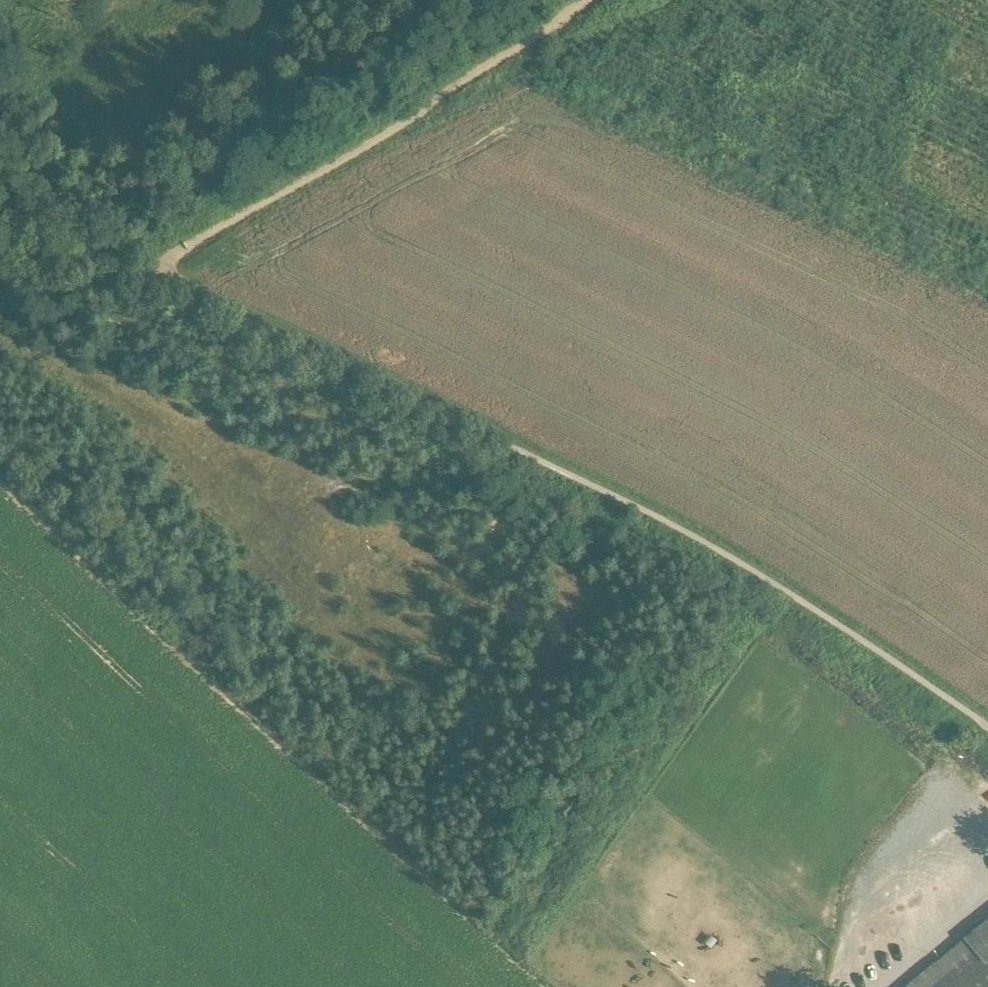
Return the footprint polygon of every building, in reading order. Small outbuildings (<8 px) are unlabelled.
[(966,940),(987,966),(987,965),(987,921),(966,940)] [(966,940),(909,986),(987,986),(987,967),(987,966),(966,940)]
